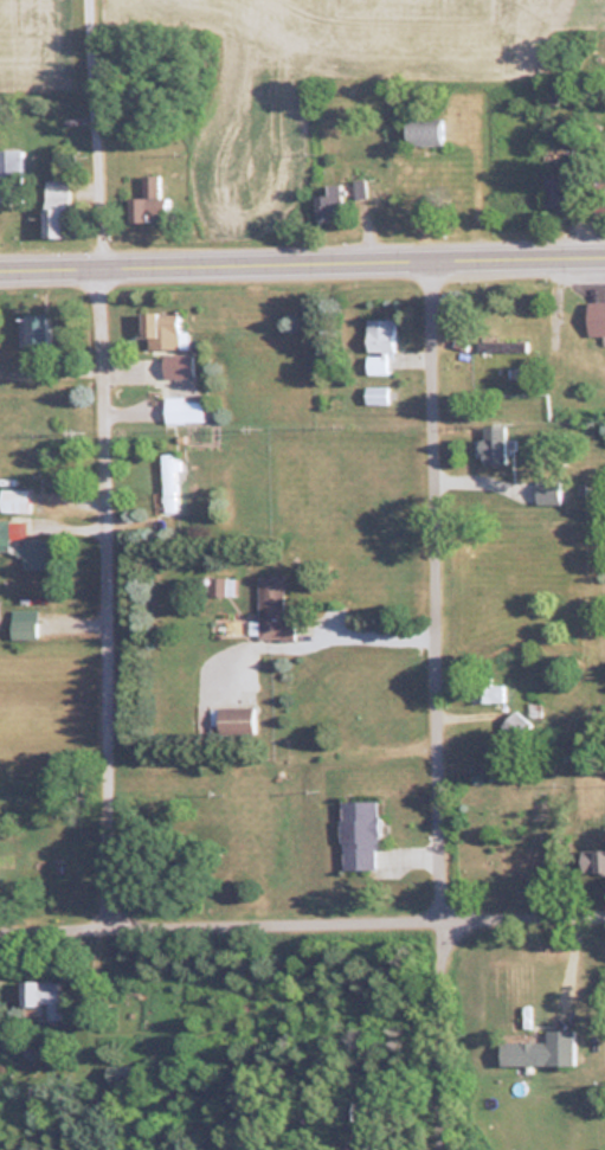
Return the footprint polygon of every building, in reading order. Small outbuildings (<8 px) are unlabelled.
[(405,145),(443,145),(443,122),(405,122),(405,145)] [(24,203),(24,149),(0,149),(0,203),(24,203)] [(161,174),(142,174),(143,197),(128,197),(128,221),(161,220),(161,174)] [(567,175),(545,175),(545,202),(567,202),(567,175)] [(43,238),(69,238),(69,179),(43,179),(43,238)] [(354,196),(365,196),(365,181),(354,181),(354,196)] [(590,183),(590,216),(604,216),(604,183),(590,183)] [(314,195),(314,219),(343,219),(343,184),(326,184),(326,195),(314,195)] [(588,334),(604,334),(604,300),(588,300),(588,334)] [(147,347),(178,347),(178,310),(140,310),(140,334),(147,334),(147,347)] [(51,346),(51,313),(22,313),(22,346),(51,346)] [(366,373),(394,373),(394,318),(366,318),(366,373)] [(556,336),(556,361),(597,361),(597,336),(556,336)] [(477,352),(529,352),(529,339),(477,339),(477,352)] [(162,352),(163,376),(192,376),(192,352),(162,352)] [(364,403),(387,403),(387,385),(364,385),(364,403)] [(203,396),(163,396),(163,421),(203,421),(203,396)] [(504,462),(504,424),(482,424),(482,438),(478,438),(478,462),(504,462)] [(160,452),(161,510),(178,510),(177,452),(160,452)] [(559,478),(535,478),(535,502),(559,502),(559,478)] [(29,511),(29,488),(0,488),(0,511),(29,511)] [(43,568),(43,537),(21,537),(21,568),(43,568)] [(257,576),(257,639),(292,639),(292,614),(283,614),(283,576),(257,576)] [(210,593),(224,593),(224,577),(210,577),(210,593)] [(8,638),(33,638),(33,619),(8,619),(8,638)] [(472,701),(504,701),(504,683),(472,683),(472,701)] [(214,706),(214,733),(251,733),(251,706),(214,706)] [(376,800),(339,800),(339,868),(376,868),(376,800)] [(604,871),(604,847),(580,847),(580,871),(604,871)] [(20,1004),(47,1004),(47,1018),(61,1018),(61,979),(20,979),(20,1004)] [(573,1063),(573,1028),(545,1028),(545,1037),(499,1037),(499,1064),(573,1063)]
